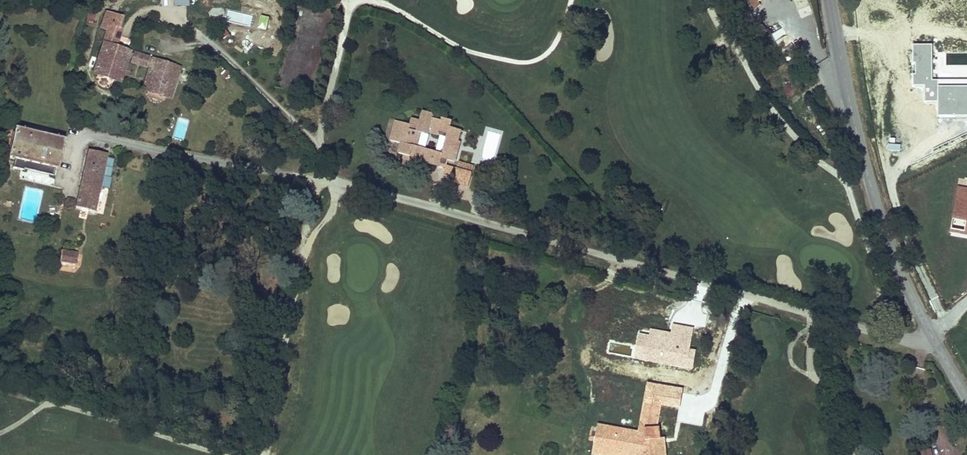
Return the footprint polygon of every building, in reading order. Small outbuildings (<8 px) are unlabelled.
[(739,12),(750,3),(756,10),(761,6),(759,4),(764,0),(729,0),(739,12)] [(121,26),(125,14),(108,9),(103,27),(110,29),(96,74),(121,82),(130,53),(116,48),(122,27),(121,26)] [(757,37),(765,31),(759,23),(751,29),(757,37)] [(150,59),(136,54),(133,61),(148,66),(150,59)] [(180,70),(155,61),(146,90),(171,98),(180,70)] [(181,70),(178,80),(188,83),(191,73),(181,70)] [(440,152),(418,146),(422,134),(430,136),(431,133),(441,136),(443,131),(450,133),(449,137),(452,138),(452,141),(461,144),(465,131),(455,128),(457,121),(446,118),(445,120),(437,118),(438,115),(425,111),(422,121),(412,119),(410,125),(401,123),(396,141),(403,143),(400,153),(412,157),(411,160),(422,163),(422,161),(441,167),(443,161),(444,157),(452,160),(455,149),(442,146),(440,152)] [(396,141),(401,123),(396,121),(391,140),(396,141)] [(10,128),(0,165),(0,167),(12,170),(12,172),(22,174),(24,165),(56,172),(64,141),(10,128)] [(109,154),(90,151),(79,208),(84,210),(84,208),(92,210),(91,211),(97,212),(102,187),(111,189),(114,177),(112,177),(116,159),(108,157),(109,154)] [(477,166),(463,162),(462,166),(460,173),(458,181),(471,185),(477,166)] [(462,166),(451,163),(449,171),(460,173),(462,166)] [(966,230),(966,188),(957,186),(949,227),(966,230)] [(62,263),(77,266),(79,254),(64,252),(62,263)] [(665,350),(662,366),(689,371),(692,361),(687,360),(689,348),(673,345),(675,338),(663,336),(662,340),(660,349),(665,350)] [(653,364),(662,366),(665,350),(660,349),(662,340),(659,339),(653,364)] [(637,437),(611,432),(610,439),(648,446),(646,430),(656,390),(648,388),(637,437)] [(656,390),(646,430),(648,446),(610,439),(611,432),(599,429),(596,446),(608,449),(607,454),(667,454),(667,441),(661,441),(660,431),(656,430),(660,416),(677,421),(678,416),(672,414),(674,409),(680,410),(683,400),(688,402),(691,392),(683,390),(682,396),(656,390)] [(592,425),(588,439),(593,440),(597,427),(592,425)] [(596,446),(593,454),(607,454),(608,449),(596,446)]
